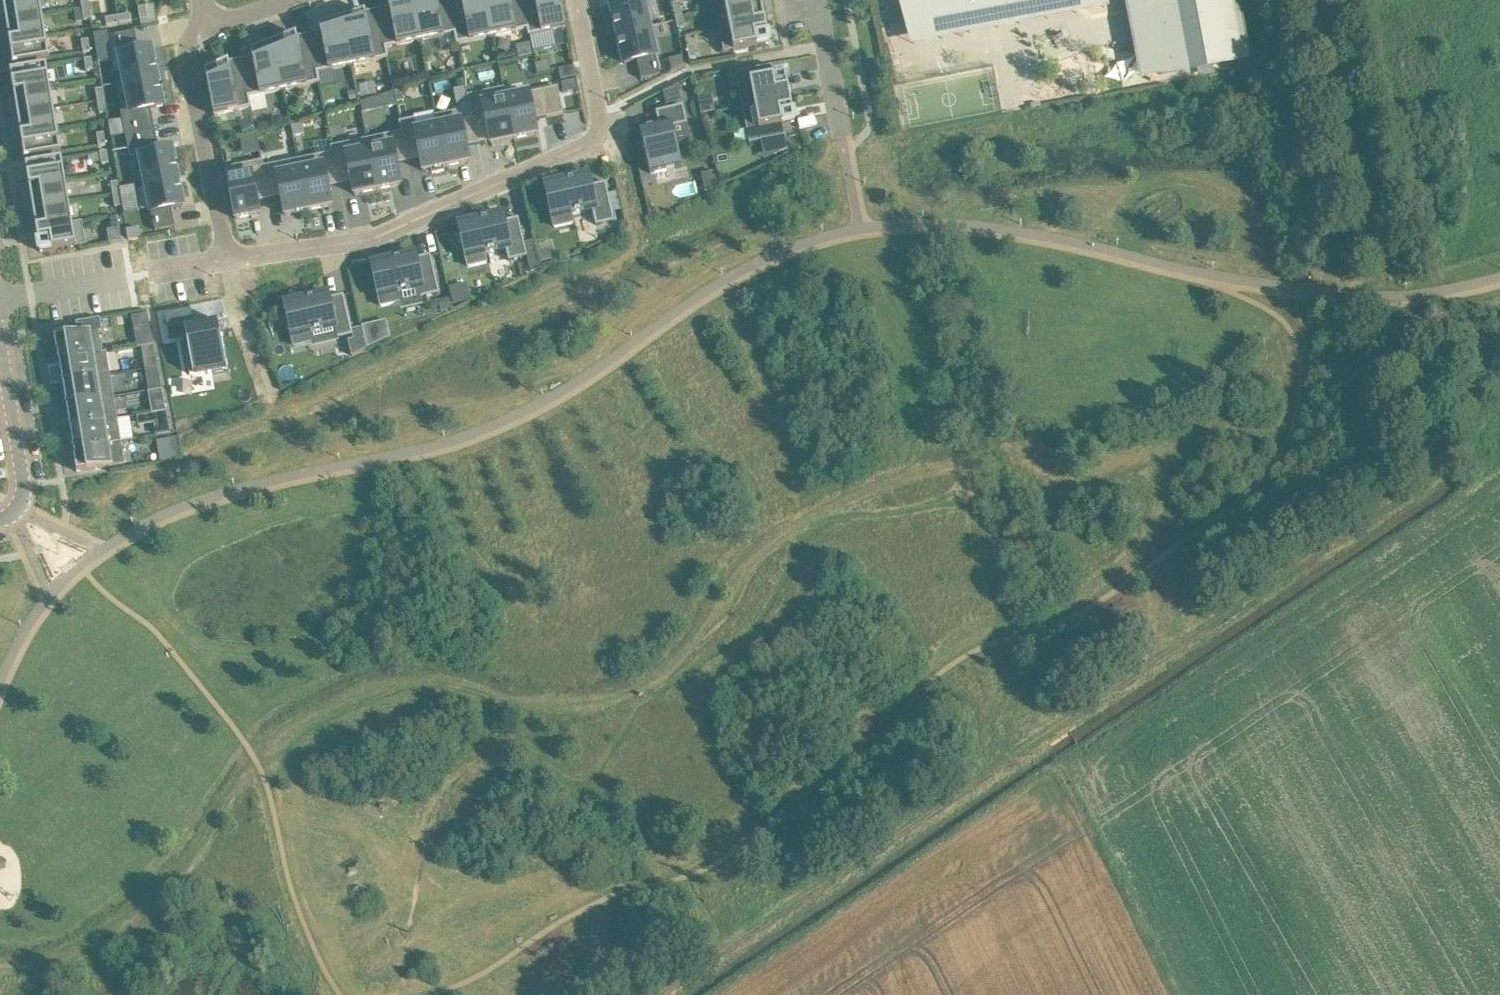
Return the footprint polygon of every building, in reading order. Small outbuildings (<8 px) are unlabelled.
[(7,21),(42,15),(40,0),(3,0),(7,21)] [(82,8),(90,7),(88,0),(81,0),(82,8)] [(420,40),(412,0),(394,0),(388,1),(389,7),(378,10),(386,48),(420,40)] [(420,40),(455,33),(448,0),(412,0),(420,40)] [(493,36),(486,0),(448,0),(455,33),(457,44),(493,36)] [(493,36),(527,29),(521,0),(486,0),(493,36)] [(566,28),(560,0),(521,0),(527,29),(529,36),(566,28)] [(611,5),(618,35),(650,27),(643,0),(623,0),(624,3),(611,5)] [(761,0),(725,7),(729,28),(765,21),(761,0)] [(908,26),(918,25),(917,24),(928,22),(927,16),(952,11),(953,18),(1034,2),(1035,9),(1060,4),(1059,0),(903,0),(908,26)] [(1160,74),(1243,58),(1232,0),(1147,0),(1160,74)] [(673,4),(675,16),(682,15),(680,3),(673,4)] [(90,7),(82,8),(75,9),(77,22),(85,21),(92,19),(90,7)] [(138,8),(141,20),(148,19),(146,7),(138,8)] [(366,13),(365,12),(342,19),(352,65),(387,58),(377,10),(366,13)] [(7,21),(10,42),(46,36),(42,15),(7,21)] [(130,15),(118,17),(119,24),(132,22),(130,15)] [(682,15),(675,16),(678,29),(685,27),(682,15)] [(119,24),(118,17),(106,19),(107,26),(119,24)] [(318,73),(352,65),(342,19),(319,26),(321,32),(310,35),(318,73)] [(765,21),(729,28),(719,30),(724,52),(734,51),(734,54),(749,51),(748,48),(769,44),(765,21)] [(650,27),(618,35),(625,64),(637,62),(639,70),(641,79),(661,75),(660,74),(656,60),(656,57),(656,56),(650,27)] [(135,30),(115,34),(116,36),(116,37),(117,37),(119,50),(120,53),(119,53),(125,82),(157,76),(151,46),(139,49),(137,40),(135,30)] [(297,37),(296,34),(274,43),(284,90),(320,83),(318,73),(310,35),(297,37)] [(46,36),(10,42),(14,64),(50,59),(46,36)] [(82,41),(84,53),(91,52),(89,40),(82,41)] [(249,97),(284,90),(274,43),(251,51),(252,57),(241,59),(249,97)] [(533,55),(531,44),(518,47),(520,58),(533,55)] [(694,45),(687,47),(689,59),(697,58),(694,45)] [(682,56),(669,59),(673,75),(685,69),(682,56)] [(85,59),(87,72),(94,70),(92,58),(85,59)] [(252,108),(249,97),(241,59),(229,62),(229,61),(205,72),(214,116),(252,108)] [(549,62),(536,65),(537,73),(551,70),(549,62)] [(11,71),(15,94),(50,88),(47,65),(11,71)] [(736,72),(743,108),(790,99),(786,75),(774,77),(772,66),(736,72)] [(131,110),(122,112),(127,134),(155,129),(153,120),(150,108),(163,105),(157,76),(125,82),(131,110)] [(575,79),(561,82),(563,92),(577,89),(575,79)] [(678,85),(663,92),(666,104),(682,101),(678,85)] [(454,89),(455,97),(467,95),(466,87),(454,89)] [(505,88),(504,88),(514,139),(538,134),(535,120),(547,117),(564,114),(558,87),(541,91),(507,98),(505,88)] [(15,94),(18,115),(54,109),(50,88),(15,94)] [(468,95),(478,144),(490,142),(491,143),(514,139),(504,88),(468,95)] [(96,90),(98,102),(105,101),(103,89),(96,90)] [(356,91),(349,92),(350,101),(357,100),(356,91)] [(393,91),(384,94),(386,108),(395,106),(393,91)] [(467,146),(478,144),(468,95),(468,96),(472,118),(461,120),(459,111),(436,116),(446,166),(470,161),(467,146)] [(743,108),(750,143),(773,139),(776,155),(787,150),(785,136),(783,125),(795,122),(790,99),(743,108)] [(105,101),(98,102),(100,114),(107,113),(105,101)] [(682,167),(673,127),(687,124),(683,105),(656,112),(659,125),(640,130),(640,131),(642,131),(644,141),(643,141),(650,175),(682,167)] [(18,115),(22,136),(57,130),(54,109),(18,115)] [(444,167),(446,166),(436,116),(435,116),(437,126),(417,130),(415,118),(400,121),(409,162),(420,159),(423,171),(432,169),(432,173),(444,171),(444,167)] [(401,132),(367,139),(378,189),(401,185),(397,164),(409,162),(400,121),(399,122),(401,132)] [(302,124),(292,126),(294,136),(304,133),(302,124)] [(155,129),(127,134),(131,157),(140,155),(146,183),(178,177),(172,147),(159,150),(155,129)] [(57,130),(22,136),(25,159),(61,153),(57,130)] [(97,134),(99,147),(106,146),(104,133),(97,134)] [(378,189),(367,139),(340,145),(332,146),(340,185),(352,182),(354,194),(378,189)] [(328,187),(340,185),(332,146),(331,146),(332,153),(298,160),(308,210),(332,205),(328,187)] [(100,153),(102,165),(109,164),(107,152),(100,153)] [(26,165),(30,187),(66,181),(62,159),(26,165)] [(263,160),(261,161),(269,199),(281,197),(285,215),(308,210),(298,160),(264,167),(263,160)] [(269,199),(261,161),(225,168),(236,219),(260,214),(258,202),(269,199)] [(592,207),(596,225),(614,221),(606,182),(592,186),(590,175),(588,175),(588,176),(578,178),(578,177),(545,185),(552,217),(555,227),(573,223),(571,212),(592,207)] [(178,177),(146,183),(152,213),(155,227),(156,230),(155,230),(155,231),(175,227),(171,208),(184,206),(178,177)] [(30,187),(33,208),(69,203),(66,181),(30,187)] [(111,183),(113,195),(120,194),(118,182),(111,183)] [(134,185),(121,188),(125,211),(138,209),(134,185)] [(120,194),(113,195),(115,208),(122,206),(120,194)] [(33,208),(37,229),(73,223),(69,203),(33,208)] [(492,217),(458,224),(468,266),(487,262),(484,252),(506,247),(509,261),(527,257),(522,234),(518,218),(505,221),(503,214),(501,215),(502,216),(492,218),(492,217)] [(111,218),(113,230),(120,229),(118,216),(111,218)] [(73,223),(37,229),(41,252),(86,245),(82,222),(73,223)] [(139,229),(127,231),(128,239),(140,237),(139,229)] [(405,256),(371,264),(379,296),(381,306),(399,302),(397,292),(419,287),(421,298),(440,293),(431,255),(417,258),(416,254),(414,254),(415,255),(405,257),(405,256)] [(537,258),(528,261),(531,273),(539,268),(537,258)] [(329,294),(327,294),(328,295),(318,297),(318,296),(284,304),(292,335),(294,345),(312,341),(310,331),(335,325),(338,339),(353,335),(344,295),(330,298),(329,294)] [(450,299),(439,301),(441,311),(452,308),(450,299)] [(194,309),(167,314),(172,339),(185,337),(192,375),(227,369),(219,321),(196,325),(194,309)] [(55,338),(57,352),(58,352),(59,360),(59,361),(107,353),(107,352),(103,353),(99,332),(102,331),(100,318),(77,322),(78,334),(55,338)] [(386,321),(362,327),(367,347),(389,337),(386,321)] [(151,331),(136,334),(139,347),(154,344),(151,331)] [(363,338),(349,341),(353,356),(366,350),(363,338)] [(111,375),(107,353),(59,361),(60,361),(63,378),(63,382),(62,382),(62,383),(111,375)] [(156,357),(145,359),(146,369),(158,367),(156,357)] [(158,367),(146,369),(149,384),(161,382),(158,367)] [(66,405),(114,397),(111,375),(62,383),(63,383),(67,404),(66,404),(66,405)] [(118,419),(114,397),(66,405),(66,406),(67,405),(70,426),(70,427),(118,419)] [(73,448),(73,449),(121,441),(121,440),(109,442),(106,422),(118,420),(118,419),(70,427),(70,428),(71,428),(74,448),(73,448)] [(169,421),(158,423),(159,434),(171,432),(169,421)] [(177,437),(165,439),(168,460),(180,458),(177,437)] [(121,441),(73,449),(73,450),(74,450),(76,458),(75,458),(77,472),(125,464),(121,441)]
